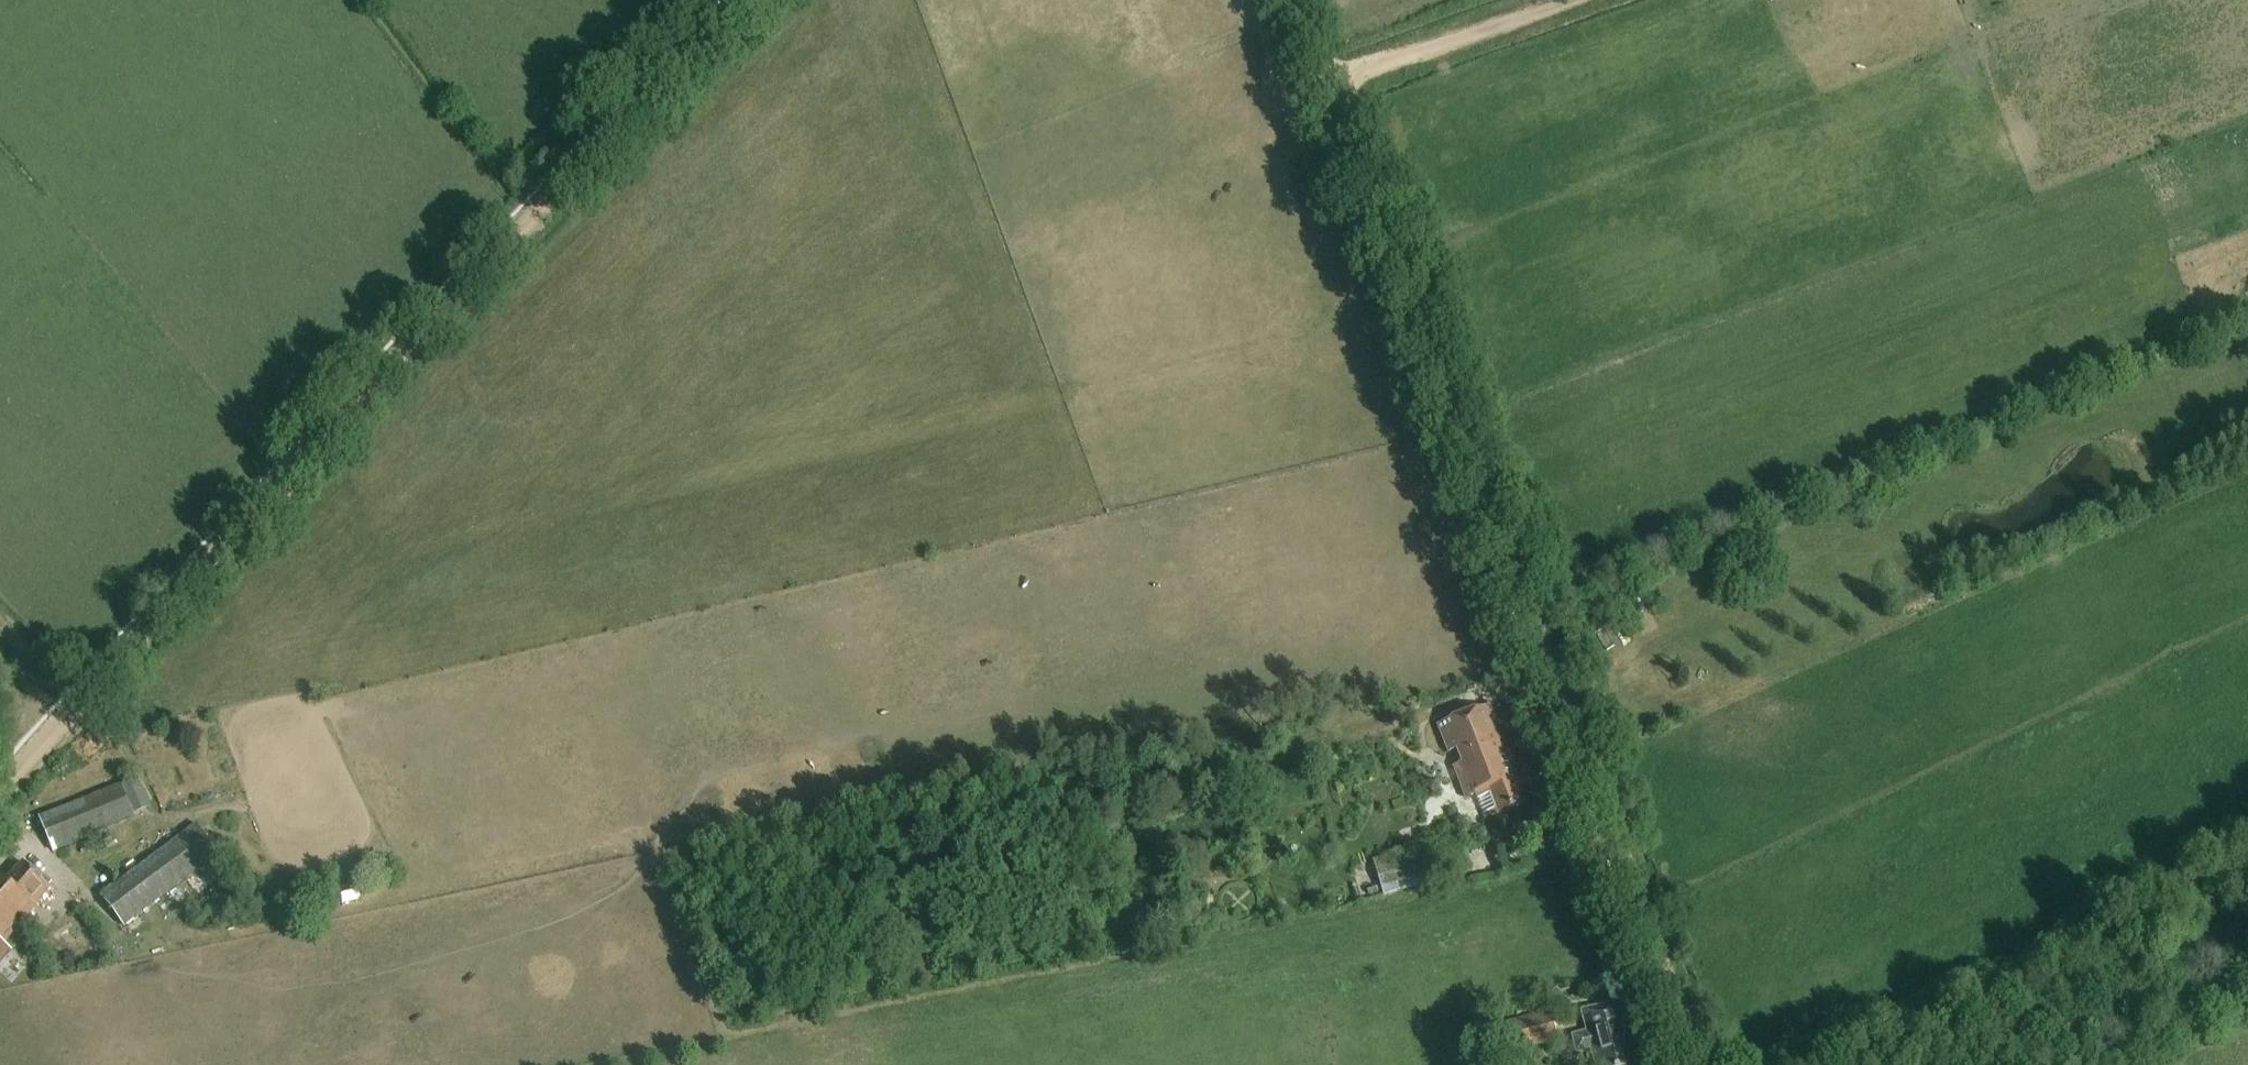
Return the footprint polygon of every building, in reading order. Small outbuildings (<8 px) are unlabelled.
[(1462,764),(1453,768),(1465,799),(1476,795),(1485,818),(1523,804),(1515,782),(1518,780),(1491,708),(1438,728),(1448,753),(1456,750),(1462,764)] [(54,855),(136,821),(134,816),(151,809),(143,790),(138,778),(122,785),(39,820),(54,855)] [(192,879),(220,857),(196,825),(139,869),(163,901),(175,916),(203,894),(192,879)] [(1384,899),(1469,874),(1458,837),(1373,862),(1384,899)] [(7,884),(0,878),(0,968),(15,951),(5,943),(48,892),(23,865),(7,884)] [(163,901),(139,869),(101,897),(126,930),(163,901)] [(106,956),(101,945),(91,949),(97,961),(106,956)] [(1587,1034),(1572,1037),(1577,1055),(1592,1052),(1595,1064),(1628,1064),(1622,1038),(1626,1037),(1618,1004),(1582,1013),(1587,1034)] [(1552,1010),(1504,1021),(1512,1055),(1560,1044),(1552,1010)]
